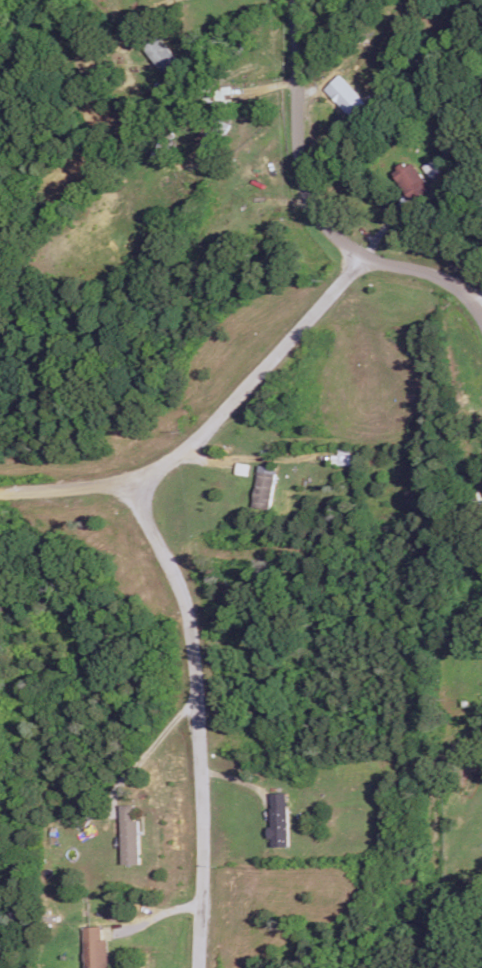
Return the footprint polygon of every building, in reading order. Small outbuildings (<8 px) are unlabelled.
[(163,72),(178,60),(160,36),(145,48),(163,72)] [(367,104),(339,74),(324,87),(352,118),(367,104)] [(215,149),(225,131),(211,124),(202,142),(215,149)] [(412,198),(430,186),(414,160),(395,172),(412,198)] [(350,464),(350,452),(332,451),(332,464),(350,464)] [(253,506),(270,509),(277,467),(259,464),(253,506)] [(287,792),(270,792),(271,846),(289,845),(287,792)] [(138,804),(121,804),(122,864),(139,864),(138,804)] [(108,938),(102,939),(101,925),(84,926),(86,967),(109,967),(108,938)]
